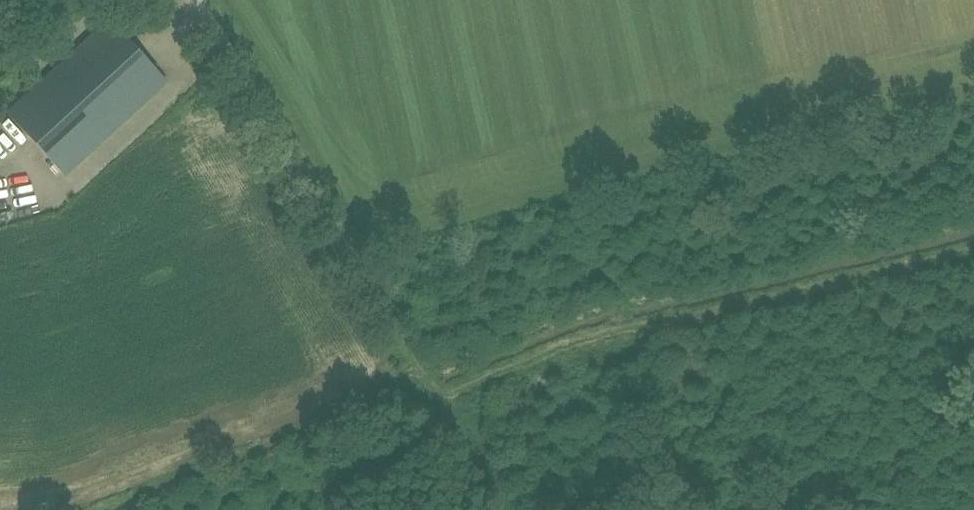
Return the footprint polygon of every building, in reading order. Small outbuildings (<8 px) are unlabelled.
[(63,173),(164,80),(110,21),(9,114),(63,173)]
